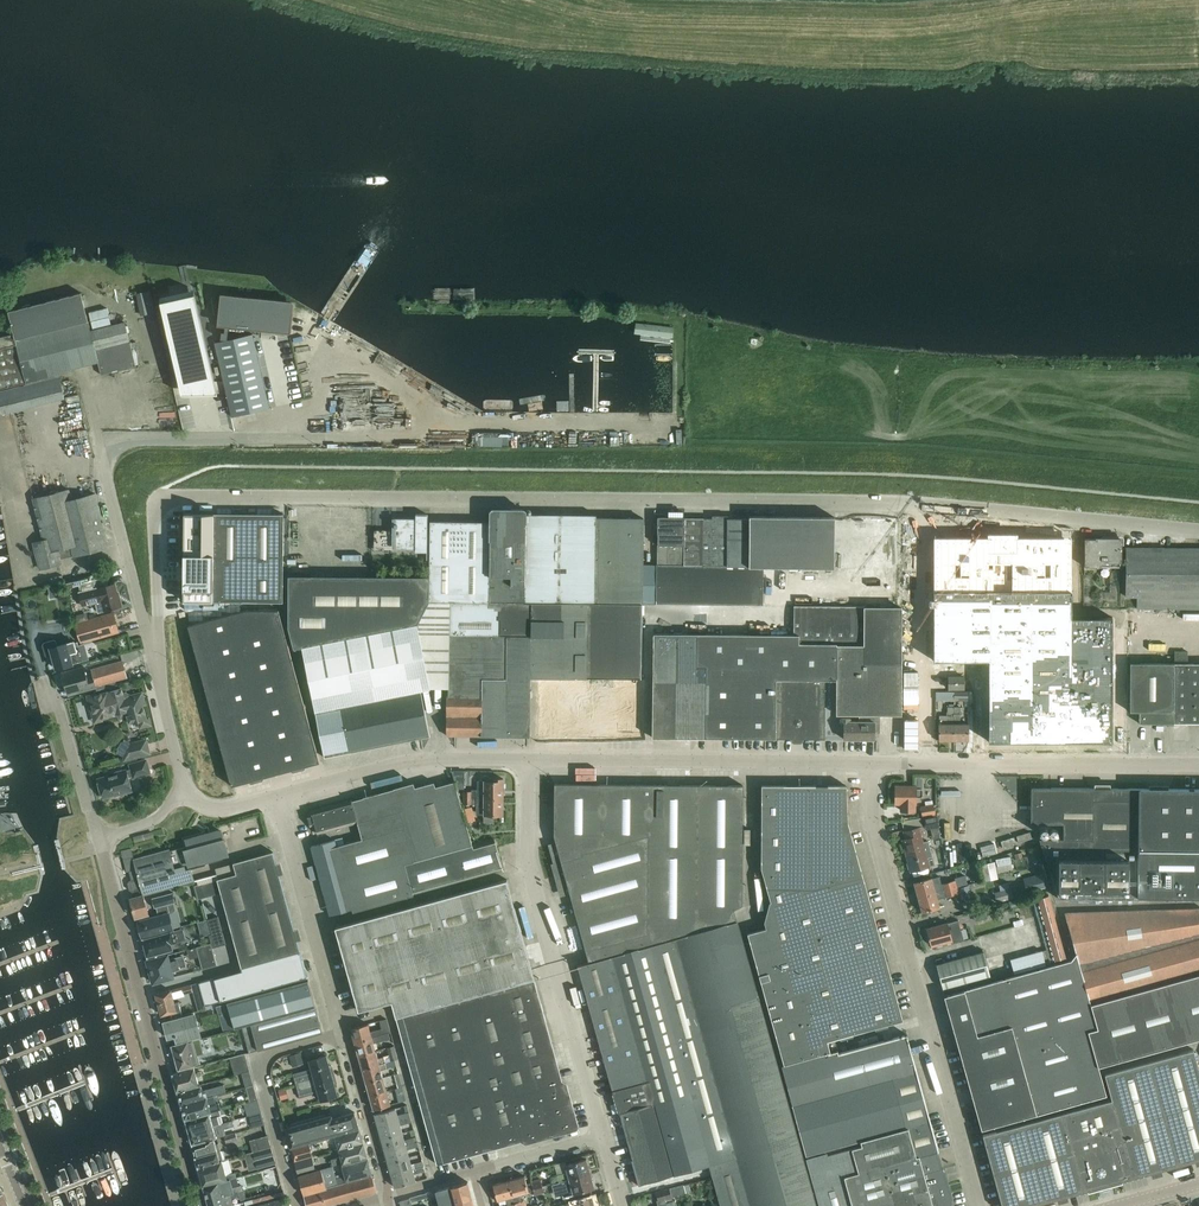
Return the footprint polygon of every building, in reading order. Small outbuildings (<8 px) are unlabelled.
[(194,290),(160,297),(181,392),(217,392),(194,290)] [(62,373),(61,371),(99,362),(102,374),(136,365),(128,332),(131,332),(129,324),(126,325),(125,322),(91,330),(89,320),(88,320),(81,292),(9,311),(14,333),(0,336),(0,389),(62,373)] [(224,340),(227,339),(229,326),(289,333),(293,300),(220,293),(217,325),(225,326),(224,331),(221,331),(221,338),(224,340)] [(140,318),(153,316),(151,295),(138,296),(140,318)] [(224,340),(216,342),(232,416),(269,408),(253,334),(227,339),(224,340)] [(428,412),(411,416),(413,424),(429,420),(428,412)] [(79,437),(84,436),(82,424),(68,427),(71,442),(79,441),(79,437)] [(466,435),(466,449),(503,450),(503,436),(466,435)] [(109,546),(96,493),(72,499),(69,489),(34,498),(44,539),(34,542),(37,553),(36,554),(37,559),(38,559),(41,569),(63,563),(61,556),(73,553),(74,555),(109,546)] [(432,520),(430,576),(429,601),(450,601),(450,635),(450,687),(450,692),(447,692),(447,735),(530,736),(531,677),(540,677),(539,736),(643,736),(643,735),(644,685),(590,685),(590,677),(641,678),(642,604),(642,602),(643,564),(643,522),(643,517),(596,517),(596,514),(524,513),(524,508),(512,508),(512,513),(492,513),(492,515),(492,520),(432,520)] [(184,513),(183,601),(213,601),(283,602),(284,514),(184,513)] [(416,551),(417,551),(428,551),(429,514),(417,513),(416,513),(415,520),(409,519),(398,519),(396,519),(396,523),(394,523),(394,527),(396,527),(396,547),(416,548),(416,551)] [(657,564),(643,564),(642,602),(642,604),(763,606),(764,566),(786,566),(897,568),(898,524),(898,515),(786,514),(749,514),(749,518),(728,518),(729,514),(712,514),(712,517),(702,517),(702,565),(657,565),(657,564)] [(657,522),(657,564),(657,565),(702,565),(702,517),(685,517),(685,515),(678,515),(672,515),(669,515),(658,515),(657,522)] [(986,535),(935,534),(934,659),(989,659),(988,741),(1113,742),(1114,617),(1071,616),(1071,536),(1018,535),(1018,531),(986,531),(986,535)] [(1122,561),(1122,537),(1084,537),(1084,565),(1102,565),(1102,561),(1122,561)] [(347,544),(347,560),(358,560),(358,544),(347,544)] [(1126,547),(1126,595),(1137,595),(1137,607),(1198,607),(1198,548),(1126,547)] [(421,689),(431,687),(450,687),(450,601),(429,601),(430,576),(289,576),(288,627),(294,648),(302,646),(324,756),(430,735),(421,689)] [(115,584),(112,584),(80,592),(81,599),(83,606),(96,603),(98,613),(105,611),(121,607),(115,584)] [(837,643),(836,678),(836,712),(901,713),(902,605),(897,604),(794,605),(794,634),(789,635),(793,643),(837,643)] [(320,761),(278,609),(248,609),(189,625),(233,786),(320,761)] [(89,621),(77,624),(83,643),(119,633),(114,614),(89,621)] [(1123,654),(1123,647),(1128,647),(1128,628),(1114,628),(1114,654),(1123,654)] [(826,678),(836,678),(837,643),(793,643),(789,635),(654,633),(653,736),(826,738),(826,678)] [(44,642),(43,644),(46,655),(48,656),(53,654),(57,668),(87,660),(83,643),(76,645),(75,641),(58,646),(56,640),(54,639),(44,642)] [(119,649),(126,647),(124,639),(117,641),(119,649)] [(1187,662),(1187,649),(1174,649),(1174,661),(1130,661),(1129,710),(1139,710),(1139,723),(1172,723),(1187,723),(1198,723),(1198,662),(1187,662)] [(123,661),(92,670),(96,685),(127,676),(123,661)] [(82,690),(96,686),(92,672),(86,674),(84,666),(63,672),(67,687),(77,684),(77,685),(81,684),(82,690)] [(964,676),(949,676),(949,688),(964,688),(964,676)] [(118,714),(119,719),(130,716),(132,724),(140,721),(142,728),(153,725),(151,718),(149,718),(144,701),(139,702),(138,696),(126,699),(123,688),(122,688),(96,695),(95,692),(86,694),(94,723),(103,720),(103,718),(118,714)] [(954,698),(954,700),(958,700),(968,700),(968,691),(954,691),(954,698)] [(948,715),(939,715),(939,739),(954,739),(954,705),(948,706),(948,715)] [(954,705),(954,739),(968,739),(968,722),(960,722),(960,706),(954,705)] [(133,746),(133,744),(126,739),(124,742),(123,742),(118,749),(119,749),(118,752),(125,757),(126,760),(149,755),(146,743),(133,746)] [(134,778),(150,773),(146,760),(130,765),(132,769),(123,771),(123,770),(116,772),(117,775),(111,777),(109,776),(98,779),(103,798),(115,794),(115,796),(133,791),(129,777),(133,776),(134,778)] [(452,770),(454,780),(454,781),(455,780),(456,780),(456,781),(458,788),(464,788),(464,770),(452,770)] [(464,790),(464,797),(503,796),(504,778),(494,778),(494,780),(478,780),(478,790),(464,790)] [(331,915),(333,914),(353,909),(354,912),(401,899),(413,896),(505,870),(496,838),(473,845),(455,780),(436,786),(435,781),(415,786),(414,782),(394,788),(395,788),(353,800),(353,799),(311,811),(312,813),(307,814),(311,826),(315,824),(318,834),(358,823),(363,839),(337,846),(335,839),(313,846),(312,846),(331,915)] [(743,904),(744,784),(555,783),(555,835),(557,842),(550,844),(553,864),(555,874),(560,873),(565,894),(572,892),(587,950),(735,909),(743,904)] [(951,1202),(953,1202),(943,1166),(941,1166),(937,1150),(938,1149),(932,1126),(931,1122),(929,1115),(910,1045),(907,1034),(839,1052),(838,1049),(835,1038),(903,1019),(890,972),(849,822),(847,784),(786,785),(763,785),(763,797),(762,867),(772,901),(770,901),(765,922),(767,929),(749,934),(769,1006),(785,1063),(782,1064),(786,1080),(788,1086),(806,1153),(807,1155),(807,1157),(821,1205),(952,1205),(951,1202)] [(915,803),(916,803),(916,796),(922,796),(922,787),(916,787),(916,785),(896,785),(896,803),(902,803),(902,810),(915,810),(915,803)] [(1031,786),(1031,822),(1063,822),(1063,838),(1040,837),(1059,896),(1138,897),(1138,895),(1198,896),(1198,788),(1031,786)] [(503,814),(503,796),(464,797),(464,804),(477,804),(477,810),(484,810),(484,822),(494,822),(494,814),(503,814)] [(934,805),(922,806),(923,815),(935,814),(934,805)] [(936,816),(924,818),(926,828),(937,826),(936,816)] [(234,839),(240,837),(237,826),(231,828),(234,839)] [(912,871),(932,865),(929,855),(927,855),(922,835),(926,834),(924,826),(905,831),(907,838),(903,839),(912,871)] [(170,849),(136,859),(134,859),(137,869),(138,869),(144,894),(145,894),(145,895),(195,881),(192,869),(206,865),(205,861),(228,854),(224,840),(223,840),(221,830),(187,839),(189,845),(171,850),(170,849)] [(1012,838),(1000,842),(1002,849),(1015,845),(1017,848),(1036,842),(1033,831),(1012,838)] [(218,879),(222,893),(227,914),(242,968),(301,951),(274,852),(234,863),(237,874),(218,879)] [(998,878),(995,861),(982,864),(985,880),(998,878)] [(129,883),(131,890),(133,892),(136,891),(137,896),(131,898),(136,918),(150,915),(144,895),(145,895),(145,894),(144,894),(138,869),(137,869),(130,871),(133,880),(130,880),(129,883)] [(919,896),(944,890),(942,883),(940,876),(932,878),(932,877),(915,882),(919,896)] [(944,890),(958,886),(966,884),(964,877),(956,879),(956,880),(942,883),(944,890)] [(222,893),(218,879),(195,885),(198,899),(222,893)] [(397,1014),(421,1101),(437,1163),(521,1140),(576,1125),(564,1080),(508,879),(415,904),(336,926),(344,954),(360,1011),(394,1002),(397,1014)] [(958,886),(959,892),(969,890),(969,888),(985,884),(984,880),(968,884),(966,884),(958,886)] [(1011,887),(1009,888),(1008,882),(999,884),(1000,890),(994,891),(997,902),(1014,898),(1011,887)] [(958,886),(944,890),(919,896),(923,912),(940,907),(938,899),(959,893),(959,892),(958,886)] [(168,904),(173,902),(175,902),(172,892),(152,897),(155,908),(157,907),(168,904)] [(1042,949),(1045,962),(1066,956),(1049,894),(1033,898),(1046,948),(1042,949)] [(144,939),(174,931),(169,912),(170,912),(168,904),(157,907),(159,915),(139,921),(144,939)] [(1063,911),(1069,932),(1065,934),(1071,957),(1070,959),(944,995),(982,1127),(1036,1112),(1036,1113),(1106,1093),(1099,1065),(1198,1037),(1198,907),(1063,911)] [(818,1205),(800,1141),(735,909),(587,950),(590,962),(578,965),(613,1090),(619,1113),(621,1113),(641,1183),(640,1183),(641,1184),(642,1184),(699,1168),(710,1165),(722,1205),(815,1205),(818,1205)] [(208,919),(216,947),(227,945),(219,916),(208,919)] [(927,928),(932,945),(952,940),(953,943),(965,940),(959,920),(927,928)] [(174,931),(144,939),(149,957),(174,950),(172,944),(177,942),(174,931)] [(218,965),(213,948),(212,943),(198,947),(204,969),(218,965)] [(1012,972),(1045,961),(1041,950),(1009,961),(1012,972)] [(199,982),(202,991),(205,1004),(308,976),(302,954),(301,951),(242,968),(243,970),(199,982)] [(943,987),(990,974),(984,951),(943,962),(941,957),(935,958),(937,964),(943,987)] [(173,970),(188,966),(185,958),(171,962),(169,955),(148,960),(154,983),(175,977),(173,970)] [(253,1024),(317,1007),(310,981),(229,1002),(237,1028),(244,1026),(253,1024)] [(193,993),(202,991),(199,982),(191,985),(193,991),(193,993)] [(191,985),(182,987),(184,994),(193,991),(191,985)] [(174,1017),(175,1017),(184,1014),(180,1001),(176,1002),(173,990),(157,994),(163,1015),(172,1012),(174,1017)] [(317,1007),(253,1024),(259,1049),(325,1033),(317,1007)] [(195,1011),(184,1014),(175,1017),(176,1019),(165,1022),(169,1038),(183,1034),(184,1040),(202,1035),(199,1027),(200,1026),(200,1024),(200,1023),(200,1022),(199,1021),(198,1020),(195,1011)] [(382,1028),(372,1031),(370,1025),(353,1029),(356,1043),(389,1034),(389,1032),(390,1032),(387,1018),(380,1020),(382,1028)] [(250,1052),(259,1049),(253,1024),(244,1026),(250,1052)] [(375,1043),(390,1038),(389,1034),(356,1043),(360,1057),(378,1053),(375,1043)] [(180,1069),(201,1063),(195,1040),(173,1046),(171,1049),(172,1054),(175,1056),(177,1056),(180,1069)] [(385,1061),(386,1064),(395,1061),(395,1060),(397,1059),(394,1048),(389,1049),(392,1060),(391,1061),(391,1059),(385,1061)] [(1130,1176),(1198,1158),(1198,1070),(1193,1048),(1105,1072),(1112,1098),(983,1133),(993,1168),(1003,1205),(1022,1205),(1130,1176)] [(235,1075),(242,1073),(250,1070),(245,1053),(230,1057),(235,1075)] [(378,1053),(360,1057),(364,1070),(386,1064),(385,1061),(384,1056),(379,1057),(378,1053)] [(297,1085),(297,1086),(333,1076),(328,1055),(310,1060),(313,1068),(294,1073),(297,1085)] [(276,1078),(286,1077),(285,1069),(290,1068),(289,1056),(277,1057),(278,1068),(275,1068),(276,1078)] [(364,1070),(367,1084),(385,1079),(382,1070),(387,1068),(386,1064),(364,1070)] [(178,1090),(199,1084),(197,1076),(203,1075),(201,1071),(196,1072),(195,1067),(174,1073),(178,1090)] [(242,1073),(246,1086),(253,1084),(250,1070),(242,1073)] [(339,1097),(333,1076),(297,1086),(297,1085),(301,1098),(319,1093),(322,1101),(339,1097)] [(367,1084),(371,1097),(388,1092),(385,1079),(367,1084)] [(182,1104),(206,1097),(207,1097),(226,1092),(224,1084),(203,1090),(201,1084),(199,1084),(178,1090),(182,1104)] [(250,1101),(252,1101),(252,1100),(258,1099),(256,1093),(253,1084),(246,1086),(250,1101)] [(388,1092),(371,1097),(374,1110),(392,1105),(388,1092)] [(206,1097),(182,1104),(186,1119),(211,1112),(219,1110),(220,1109),(218,1102),(209,1104),(207,1097),(206,1097)] [(252,1100),(252,1101),(255,1113),(261,1111),(258,1099),(252,1100)] [(379,1127),(411,1119),(408,1106),(405,1107),(406,1114),(398,1117),(396,1109),(376,1115),(379,1127)] [(211,1112),(186,1119),(190,1132),(214,1125),(223,1122),(221,1115),(222,1115),(220,1109),(219,1110),(211,1112)] [(258,1126),(265,1124),(261,1111),(255,1113),(258,1126)] [(355,1111),(333,1117),(332,1115),(285,1128),(291,1147),(309,1142),(328,1137),(359,1129),(355,1111)] [(411,1119),(379,1127),(382,1139),(403,1134),(400,1126),(412,1123),(411,1119)] [(216,1131),(214,1125),(190,1132),(193,1144),(215,1138),(225,1135),(227,1134),(226,1129),(216,1131)] [(338,1150),(363,1143),(359,1129),(328,1137),(329,1143),(336,1141),(338,1150)] [(227,1134),(225,1135),(226,1140),(238,1137),(236,1132),(227,1134)] [(405,1141),(403,1134),(382,1139),(386,1151),(418,1142),(417,1140),(414,1140),(413,1139),(405,1141)] [(250,1140),(253,1151),(271,1146),(268,1135),(250,1140)] [(215,1138),(193,1144),(199,1166),(223,1160),(224,1159),(219,1142),(216,1143),(215,1138)] [(291,1147),(295,1161),(312,1156),(313,1156),(309,1142),(291,1147)] [(418,1142),(386,1151),(389,1164),(409,1158),(407,1150),(416,1148),(415,1145),(419,1145),(418,1142)] [(367,1157),(363,1143),(338,1150),(340,1156),(331,1159),(333,1166),(342,1164),(367,1157)] [(276,1163),(271,1146),(253,1151),(257,1168),(276,1163)] [(314,1164),(327,1161),(326,1155),(313,1158),(314,1164)] [(312,1156),(295,1161),(299,1175),(315,1171),(312,1156)] [(367,1157),(342,1164),(345,1175),(336,1177),(339,1185),(373,1176),(367,1157)] [(205,1186),(231,1178),(236,1177),(235,1172),(233,1172),(229,1158),(224,1159),(223,1160),(199,1166),(205,1186)] [(411,1165),(409,1158),(389,1164),(392,1176),(425,1167),(423,1161),(411,1165)] [(557,1174),(559,1182),(571,1179),(591,1173),(587,1158),(567,1164),(567,1165),(564,1166),(566,1172),(557,1174)] [(315,1171),(299,1175),(304,1194),(339,1185),(336,1177),(333,1166),(315,1171)] [(425,1167),(392,1176),(395,1188),(416,1182),(414,1174),(426,1171),(425,1168),(425,1167)] [(595,1187),(591,1173),(571,1179),(559,1182),(564,1198),(575,1195),(575,1193),(595,1187)] [(339,1185),(304,1194),(307,1205),(326,1205),(377,1192),(373,1176),(339,1185)] [(516,1205),(523,1205),(520,1195),(530,1192),(525,1176),(510,1181),(514,1196),(516,1204),(516,1205)] [(237,1192),(236,1187),(234,1187),(231,1178),(205,1186),(209,1200),(237,1192)] [(510,1181),(494,1185),(498,1201),(507,1199),(509,1205),(516,1205),(516,1204),(514,1196),(510,1181)] [(532,1183),(534,1189),(543,1187),(541,1181),(532,1183)] [(441,1205),(475,1205),(468,1182),(436,1190),(441,1205)] [(683,1184),(671,1188),(671,1187),(657,1190),(659,1199),(658,1199),(660,1205),(678,1205),(676,1199),(674,1199),(673,1196),(685,1193),(683,1184)] [(535,1195),(545,1193),(543,1187),(534,1189),(535,1195)] [(3,1191),(0,1192),(0,1205),(9,1205),(3,1191)] [(229,1205),(234,1204),(232,1197),(239,1195),(238,1192),(237,1192),(209,1200),(210,1205),(229,1205)] [(567,1205),(595,1205),(592,1196),(567,1203),(567,1205)] [(276,1205),(288,1205),(286,1198),(274,1201),(276,1205)]
